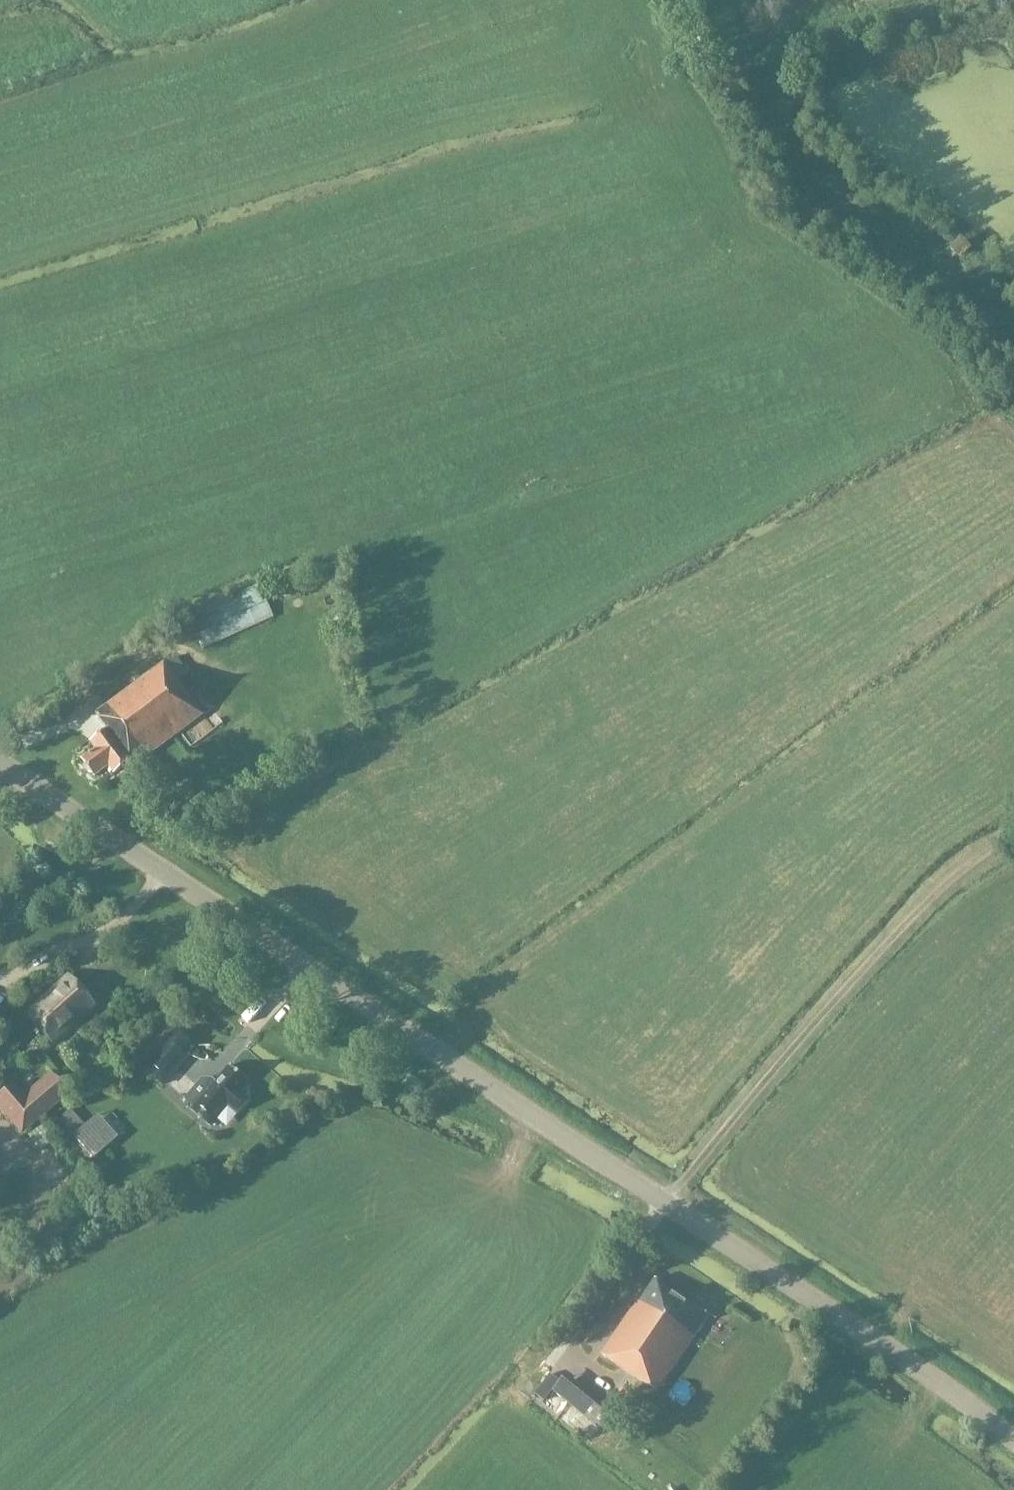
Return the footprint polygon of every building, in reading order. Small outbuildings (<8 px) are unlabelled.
[(950,252),(961,264),(973,252),(962,241),(950,252)] [(196,635),(203,649),(274,618),(259,585),(205,610),(206,612),(178,625),(185,640),(196,635)] [(176,657),(165,666),(162,662),(95,712),(108,730),(90,743),(96,750),(82,760),(94,777),(108,767),(113,773),(131,760),(134,764),(201,715),(176,681),(188,673),(176,657)] [(49,1041),(89,1004),(66,977),(26,1014),(49,1041)] [(181,1052),(190,1042),(175,1029),(142,1066),(161,1083),(186,1056),(181,1052)] [(183,1100),(191,1107),(189,1109),(208,1125),(226,1105),(237,1114),(250,1100),(239,1091),(245,1083),(227,1066),(214,1081),(212,1079),(202,1079),(183,1100)] [(21,1136),(69,1094),(50,1073),(25,1095),(14,1082),(0,1094),(0,1112),(21,1136)] [(84,1124),(71,1136),(91,1159),(104,1147),(84,1124)] [(657,1391),(708,1315),(654,1279),(643,1296),(640,1294),(600,1354),(657,1391)] [(553,1391),(601,1430),(614,1413),(567,1375),(562,1381),(552,1374),(536,1394),(545,1401),(553,1391)]
